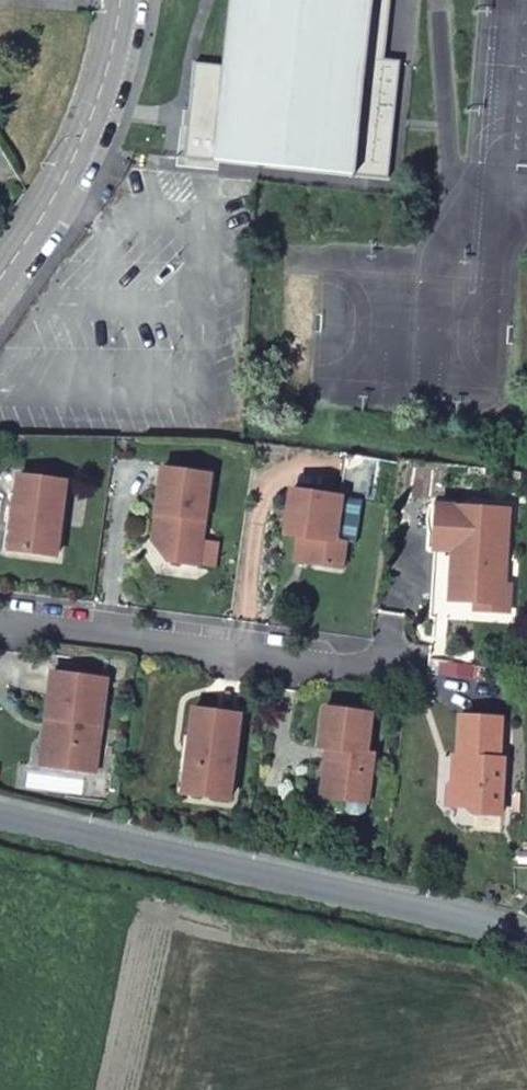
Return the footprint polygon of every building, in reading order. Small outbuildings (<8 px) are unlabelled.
[(387,173),(397,66),(398,56),(382,54),(387,0),(229,0),(223,63),(194,60),(189,116),(186,152),(186,155),(256,161),(387,173)] [(351,457),(345,498),(380,503),(386,462),(351,457)] [(164,491),(161,517),(167,518),(163,548),(176,564),(202,567),(206,542),(215,476),(167,470),(164,490),(164,491)] [(24,517),(21,555),(61,559),(69,483),(28,479),(23,478),(19,517),(24,517)] [(290,537),(315,541),(316,541),(313,564),(345,569),(348,546),(348,543),(339,542),(345,498),(322,495),(296,491),(290,537)] [(454,617),(458,618),(521,625),(526,569),(526,559),(520,558),(521,546),(512,544),(515,511),(445,504),(442,537),(442,547),(460,549),(454,617)] [(10,554),(21,555),(24,517),(19,517),(14,516),(13,516),(10,554)] [(167,518),(161,517),(157,540),(163,548),(167,518)] [(206,542),(202,567),(218,569),(222,543),(206,542)] [(436,616),(454,617),(460,549),(442,547),(441,550),(436,616)] [(57,677),(53,722),(61,723),(56,772),(102,776),(112,683),(57,677)] [(350,789),(349,799),(348,808),(352,814),(364,815),(370,811),(377,754),(369,753),(375,715),(330,709),(324,748),(337,749),(332,786),(350,789)] [(199,711),(196,741),(193,767),(200,768),(197,796),(236,800),(242,746),(245,716),(199,711)] [(505,757),(508,717),(470,715),(467,715),(465,755),(467,755),(466,773),(456,782),(481,813),(507,814),(510,757),(505,757)] [(61,723),(53,722),(48,771),(56,772),(61,723)] [(193,767),(196,741),(191,740),(184,795),(197,796),(200,768),(193,767)] [(330,797),(349,799),(350,789),(332,786),(330,797)]
